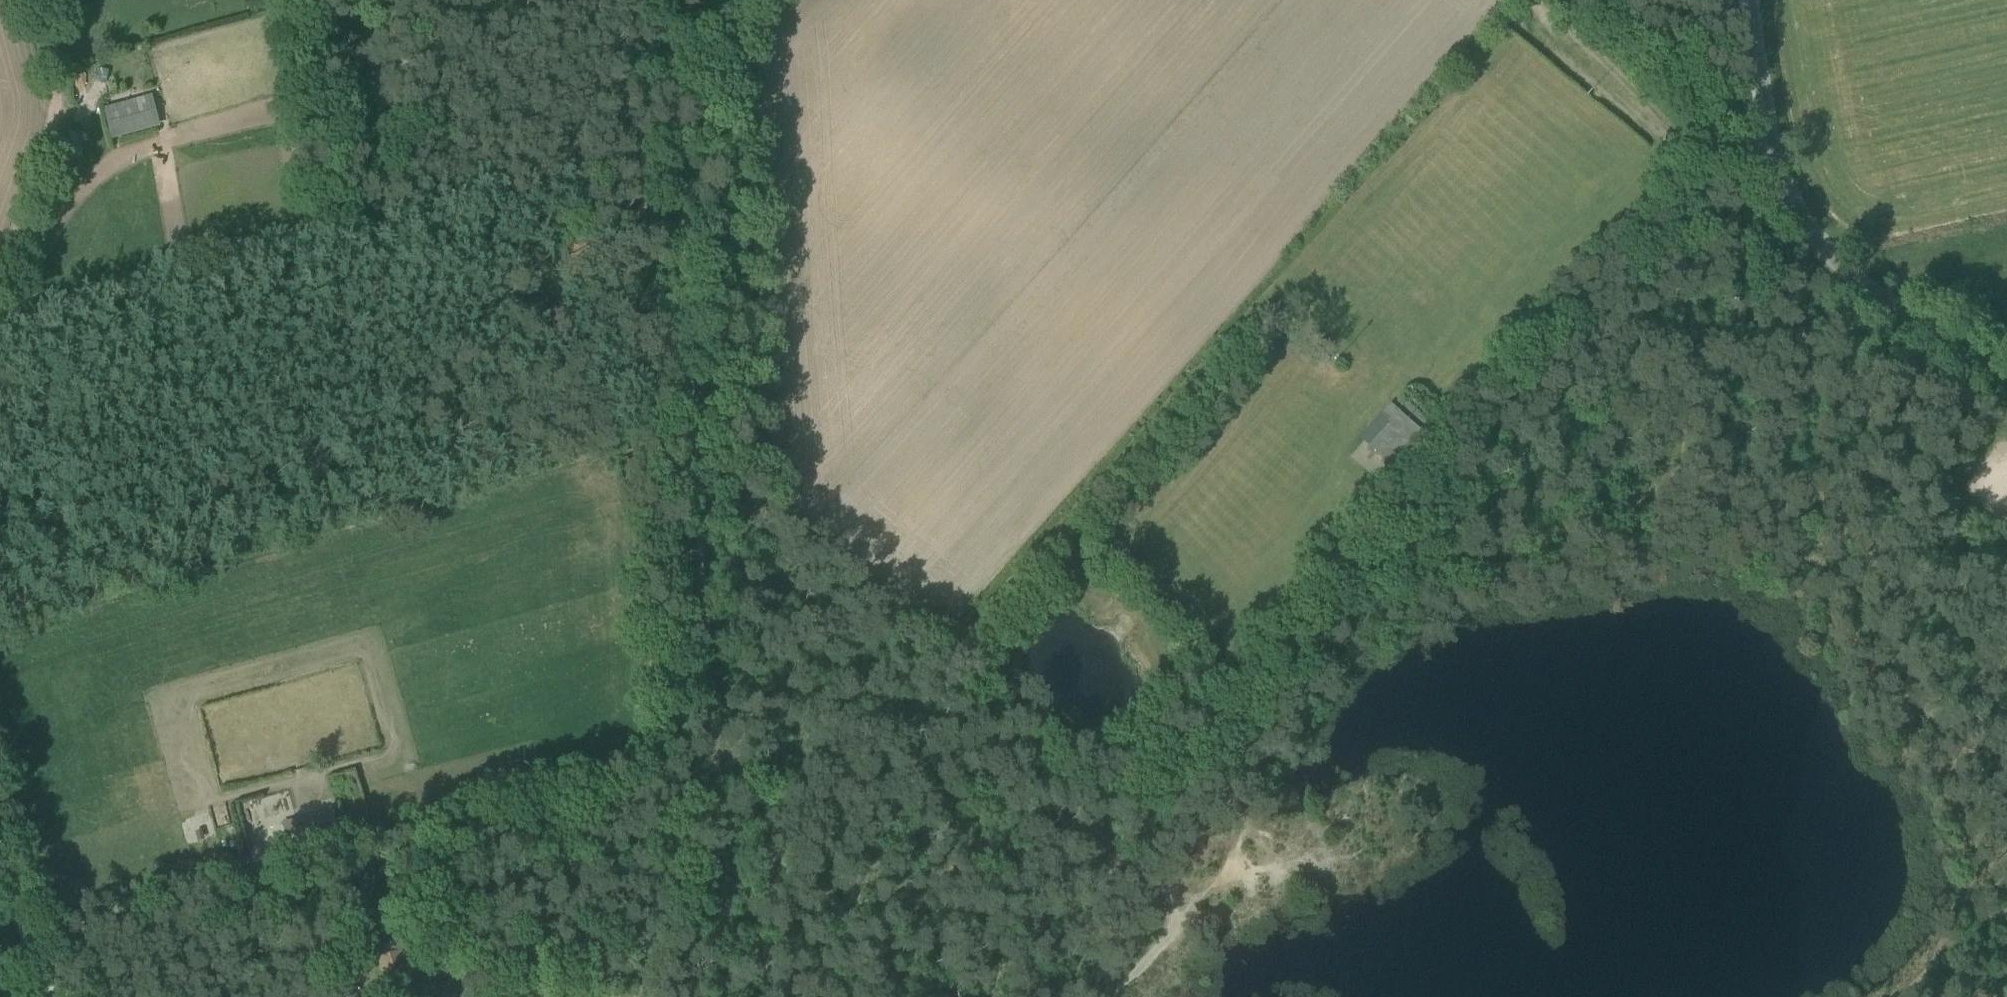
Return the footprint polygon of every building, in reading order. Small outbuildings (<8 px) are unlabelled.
[(135,134),(154,129),(156,129),(147,98),(103,110),(112,138),(128,133),(126,127),(133,125),(135,134)] [(1427,438),(1420,432),(1398,412),(1367,446),(1396,473),(1427,438)] [(278,815),(287,815),(287,799),(261,799),(261,811),(267,811),(267,821),(278,821),(278,815)] [(378,958),(392,996),(437,996),(431,975),(424,972),(422,972),(414,946),(397,951),(378,958)]
